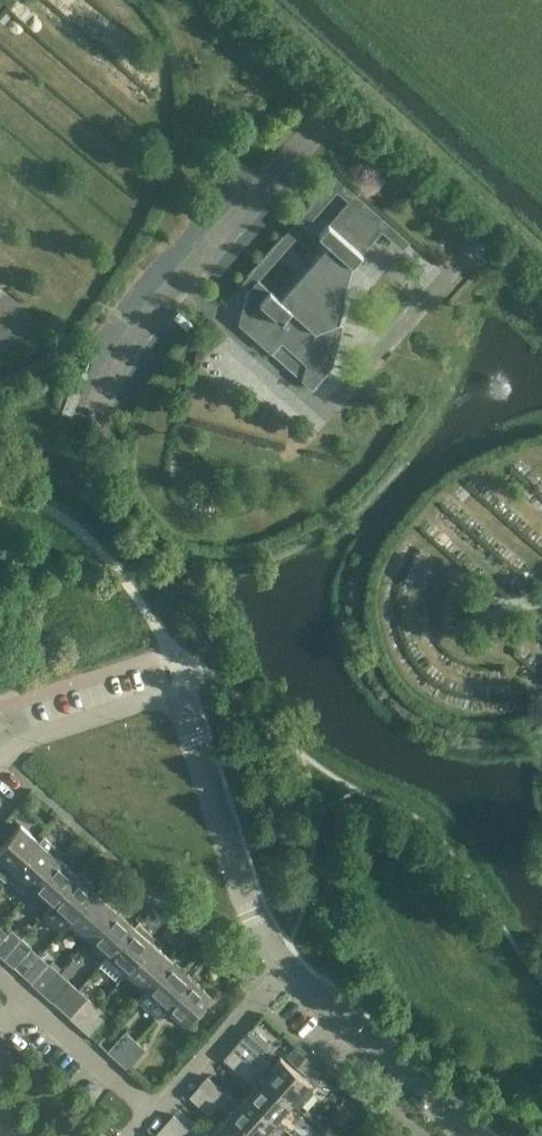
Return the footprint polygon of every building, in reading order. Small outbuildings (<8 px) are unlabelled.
[(348,201),(382,231),(402,249),(409,241),(336,176),(241,282),(248,288),(258,279),(337,191),(348,200),(348,201)] [(382,231),(348,201),(338,212),(372,242),(382,231)] [(362,253),(372,242),(338,212),(328,223),(362,253)] [(329,243),(280,298),(270,289),(269,289),(258,279),(248,288),(247,290),(238,323),(272,353),(282,342),(306,363),(301,379),(312,389),(322,377),(315,370),(317,363),(309,355),(316,331),(341,321),(346,298),(344,296),(352,264),(362,253),(328,223),(318,234),(329,243)] [(315,370),(322,377),(333,366),(343,324),(341,321),(316,331),(309,355),(317,363),(315,370)] [(282,342),(272,353),(301,379),(306,363),(282,342)] [(13,869),(38,841),(19,823),(0,844),(0,858),(13,869)] [(38,841),(13,869),(32,886),(57,858),(38,841)] [(57,858),(32,886),(51,903),(76,875),(57,858)] [(76,875),(51,903),(70,920),(95,891),(76,875)] [(95,891),(70,920),(89,937),(114,908),(95,891)] [(114,908),(89,937),(108,954),(133,925),(114,908)] [(133,925),(108,954),(127,971),(152,942),(133,925)] [(20,938),(11,929),(0,941),(0,955),(3,957),(20,938)] [(3,957),(13,967),(31,947),(20,938),(3,957)] [(152,942),(127,971),(146,988),(171,959),(152,942)] [(45,967),(37,959),(23,975),(41,991),(58,972),(48,963),(45,967)] [(171,959),(146,988),(137,998),(156,1015),(165,1005),(190,976),(171,959)] [(58,972),(41,991),(52,1001),(69,981),(58,972)] [(190,976),(165,1005),(185,1022),(210,994),(190,976)] [(79,1025),(96,1005),(86,997),(69,1016),(79,1025)] [(79,1025),(90,1035),(107,1015),(96,1005),(79,1025)] [(117,1059),(134,1039),(125,1030),(107,1050),(117,1059)] [(117,1059),(127,1068),(145,1048),(134,1039),(117,1059)] [(272,1066),(241,1039),(232,1048),(292,1102),(309,1082),(280,1057),(272,1066)] [(305,1073),(314,1063),(294,1045),(285,1055),(305,1073)] [(292,1102),(232,1048),(222,1059),(253,1087),(246,1095),(275,1121),(292,1102)] [(246,1095),(239,1103),(227,1092),(225,1094),(207,1077),(198,1087),(218,1105),(219,1104),(230,1114),(229,1114),(253,1135),(261,1135),(275,1121),(246,1095)] [(218,1105),(198,1087),(189,1097),(209,1115),(218,1105)] [(229,1114),(212,1133),(215,1135),(253,1135),(229,1114)] [(177,1135),(191,1135),(193,1133),(173,1115),(164,1125),(177,1135)] [(155,1135),(156,1135),(177,1135),(164,1125),(155,1135)]
